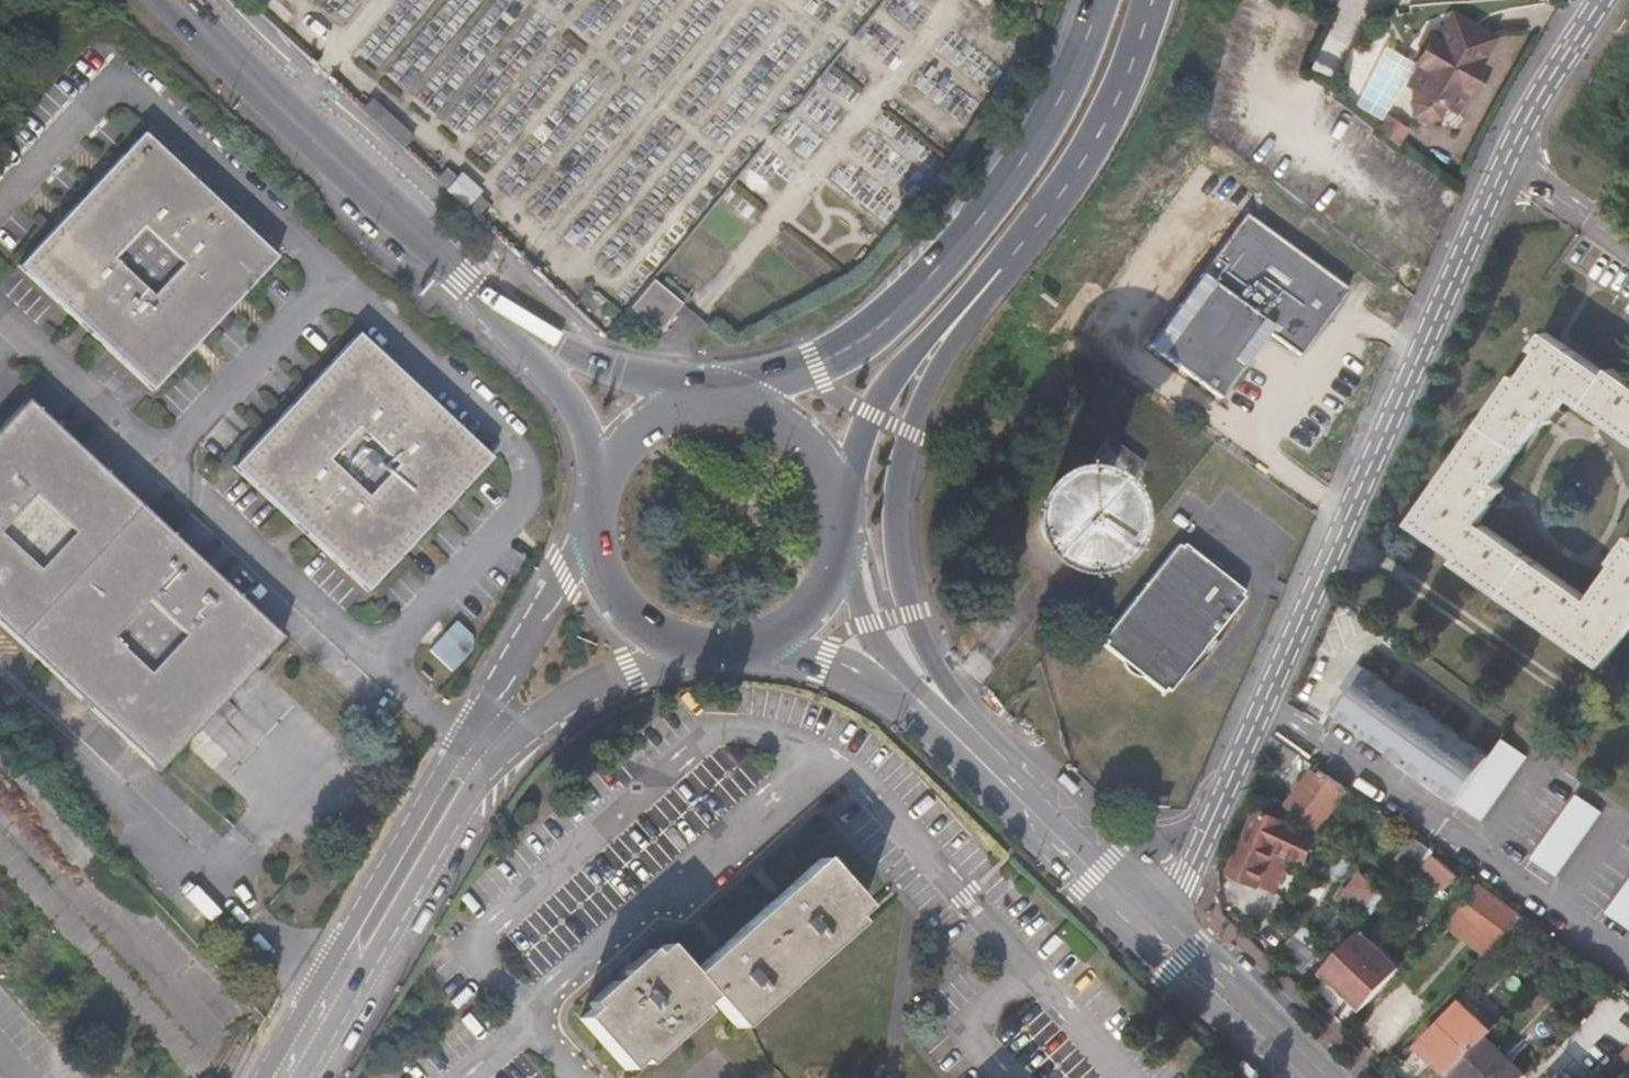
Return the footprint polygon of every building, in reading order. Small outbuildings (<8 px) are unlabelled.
[(1481,64),(1478,62),(1493,36),(1451,13),(1436,38),(1432,37),(1406,86),(1417,91),(1411,102),(1414,116),(1426,120),(1436,119),(1446,106),(1456,111),(1481,64)] [(379,102),(368,112),(410,152),(419,139),(379,102)] [(157,396),(282,262),(148,140),(24,271),(157,396)] [(455,170),(443,182),(486,222),(494,208),(483,193),(486,189),(473,176),(469,183),(455,170)] [(1348,283),(1245,209),(1213,253),(1224,261),(1182,318),(1172,311),(1163,323),(1173,330),(1168,337),(1158,330),(1149,342),(1221,393),(1250,352),(1241,346),(1260,321),(1268,327),(1300,350),(1348,283)] [(1213,253),(1172,311),(1182,318),(1224,261),(1213,253)] [(692,307),(663,284),(640,314),(668,337),(692,307)] [(1241,346),(1250,352),(1268,327),(1260,321),(1241,346)] [(1163,323),(1158,330),(1168,337),(1173,330),(1163,323)] [(1508,470),(1539,422),(1548,427),(1557,413),(1567,398),(1628,441),(1628,383),(1608,368),(1603,375),(1543,333),(1531,351),(1536,356),(1520,380),(1513,376),(1410,526),(1455,559),(1453,564),(1602,670),(1628,632),(1628,539),(1611,564),(1615,566),(1608,576),(1588,604),(1479,527),(1496,501),(1502,492),(1495,486),(1506,469),(1508,470)] [(371,595),(497,460),(366,337),(239,472),(371,595)] [(292,639),(36,403),(0,440),(0,620),(165,773),(292,639)] [(1131,479),(1147,460),(1111,430),(1097,452),(1131,479)] [(1091,539),(1098,522),(1087,505),(1071,498),(1057,504),(1048,513),(1045,526),(1048,540),(1065,553),(1080,552),(1091,539)] [(1219,646),(1253,592),(1186,541),(1109,642),(1174,693),(1219,646)] [(454,669),(481,643),(459,623),(433,651),(454,669)] [(1336,711),(1462,802),(1492,759),(1361,666),(1345,689),(1349,692),(1336,711)] [(1461,803),(1485,821),(1531,760),(1505,741),(1492,759),(1462,802),(1461,803)] [(1317,826),(1344,788),(1314,766),(1300,785),(1294,780),(1288,790),(1293,794),(1287,804),(1317,826)] [(1555,880),(1600,816),(1576,799),(1531,863),(1555,880)] [(1304,833),(1280,816),(1262,808),(1234,872),(1253,881),(1274,834),(1295,849),(1304,833)] [(1399,861),(1414,871),(1430,849),(1414,838),(1399,861)] [(792,986),(888,897),(844,849),(700,979),(673,949),(591,1025),(636,1075),(719,1000),(745,1029),(749,1026),(792,986)] [(1444,891),(1457,877),(1436,858),(1424,873),(1444,891)] [(1375,910),(1390,893),(1364,871),(1349,888),(1375,910)] [(1527,918),(1481,885),(1454,914),(1495,953),(1517,928),(1527,918)] [(1606,916),(1628,933),(1628,885),(1606,916)] [(1454,914),(1443,925),(1484,964),(1495,953),(1454,914)] [(1328,952),(1302,927),(1298,932),(1323,957),(1328,952)] [(1402,969),(1362,930),(1324,969),(1365,1009),(1402,969)] [(1310,972),(1323,957),(1298,932),(1284,947),(1310,972)] [(1498,1027),(1468,998),(1462,1005),(1492,1034),(1498,1027)] [(1421,1048),(1451,1077),(1454,1074),(1485,1041),(1492,1034),(1462,1005),(1421,1048)] [(1454,1074),(1458,1077),(1523,1077),(1485,1041),(1454,1074)]
